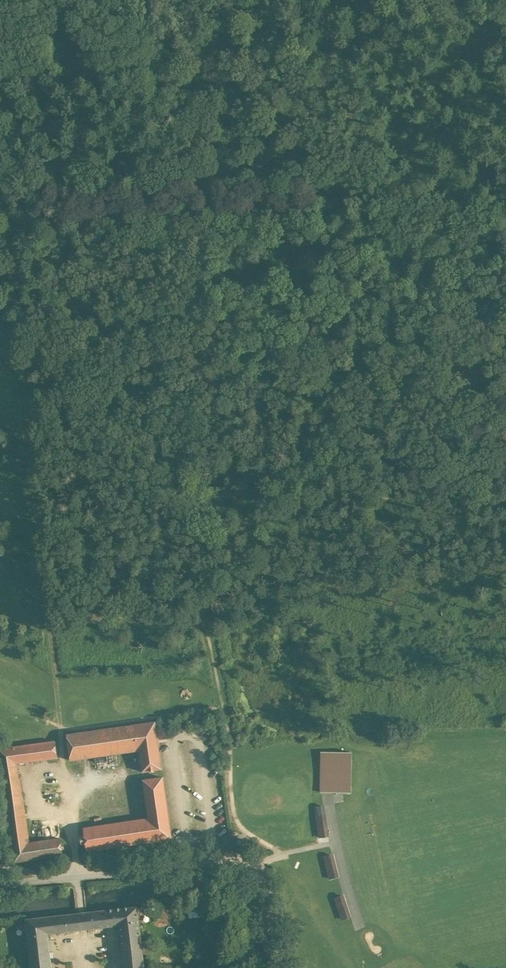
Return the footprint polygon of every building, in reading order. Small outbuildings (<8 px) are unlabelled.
[(155,721),(136,724),(139,750),(142,772),(162,769),(155,721)] [(136,724),(67,734),(71,760),(139,750),(136,724)] [(55,741),(46,742),(49,758),(57,757),(55,741)] [(46,742),(31,744),(34,760),(49,758),(46,742)] [(31,744),(18,746),(20,762),(34,760),(31,744)] [(0,749),(0,762),(3,780),(18,778),(16,763),(20,762),(18,746),(0,749)] [(351,752),(321,751),(321,793),(343,793),(350,793),(351,752)] [(149,818),(99,825),(97,815),(88,816),(90,827),(83,828),(87,851),(172,839),(163,777),(143,780),(149,818)] [(18,778),(3,780),(7,810),(23,808),(18,778)] [(315,806),(316,815),(327,813),(326,804),(315,806)] [(60,838),(28,843),(23,808),(7,810),(14,862),(63,855),(60,838)] [(316,815),(319,836),(330,834),(327,813),(316,815)] [(324,859),(330,879),(340,877),(334,856),(324,859)] [(344,896),(335,899),(343,921),(352,917),(344,896)] [(174,904),(161,905),(161,910),(154,910),(155,920),(176,917),(175,908),(174,904)] [(26,919),(32,967),(51,967),(48,933),(83,929),(119,925),(121,941),(141,939),(137,907),(85,912),(81,913),(78,913),(26,919)] [(121,941),(124,967),(144,967),(141,939),(121,941)]
